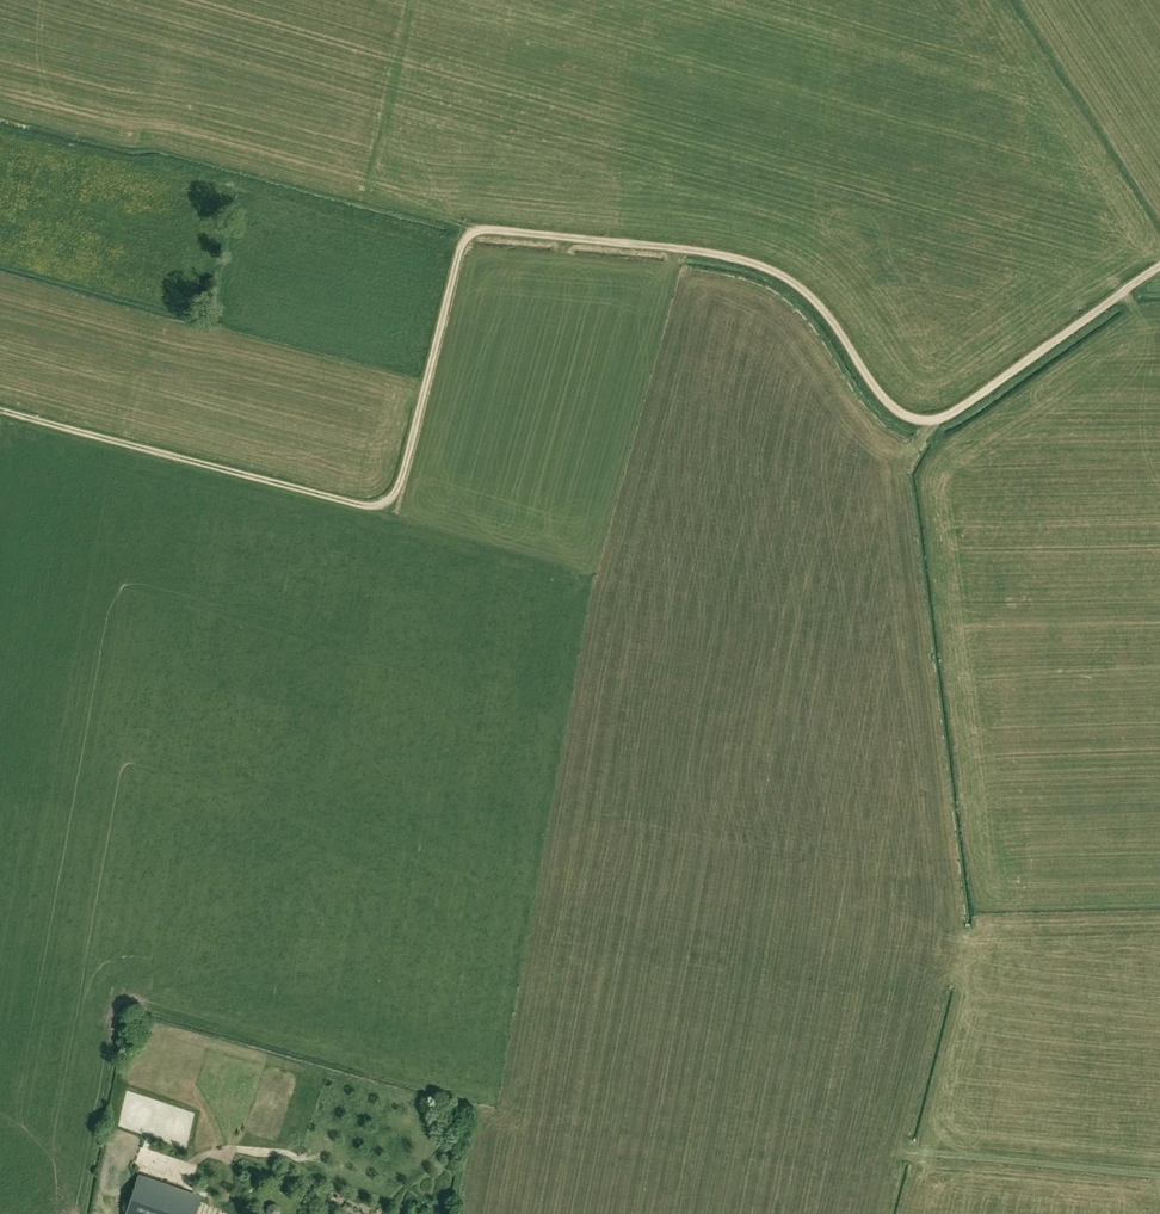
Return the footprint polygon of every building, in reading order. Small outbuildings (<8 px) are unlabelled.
[(202,1197),(139,1175),(126,1213),(196,1213),(202,1197)]
